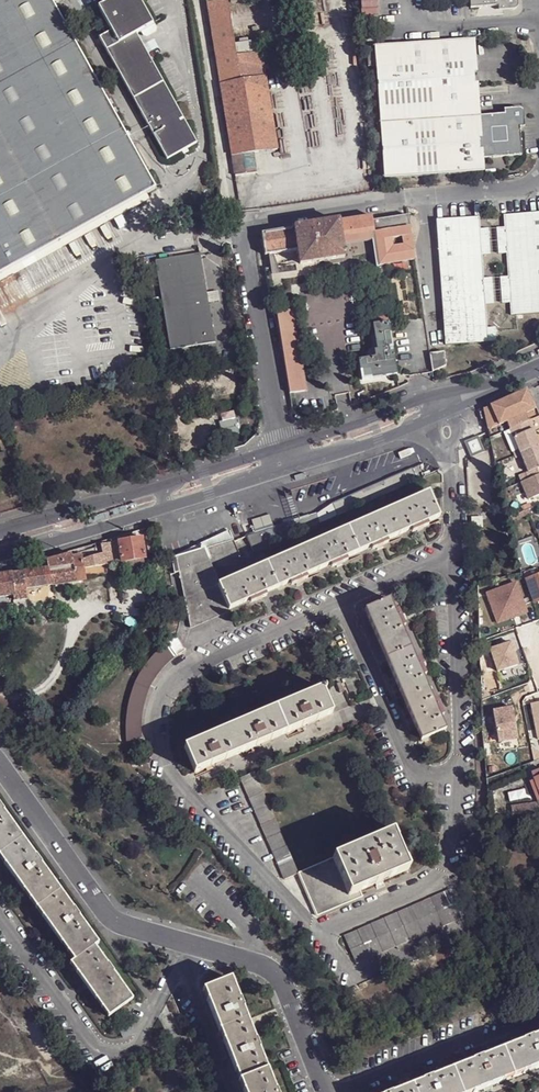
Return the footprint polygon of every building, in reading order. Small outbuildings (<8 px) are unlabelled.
[(147,194),(156,188),(55,0),(0,0),(0,276),(147,194)] [(140,0),(111,0),(98,7),(111,32),(100,38),(168,160),(198,144),(139,36),(138,34),(152,26),(154,25),(140,0)] [(208,4),(232,157),(254,154),(277,150),(262,54),(261,54),(250,56),(249,45),(236,47),(228,0),(208,4)] [(471,0),(472,6),(472,11),(499,9),(509,8),(509,10),(511,13),(516,12),(518,10),(518,7),(515,4),(513,3),(513,0),(471,0)] [(499,9),(501,21),(511,13),(509,10),(509,8),(499,9)] [(152,26),(138,34),(139,36),(143,38),(152,33),(153,29),(152,26)] [(250,56),(261,54),(259,43),(249,45),(250,56)] [(379,75),(387,183),(483,176),(482,163),(525,159),(522,132),(521,122),(523,122),(526,120),(526,119),(526,115),(525,113),(523,112),(519,113),(518,114),(516,116),(516,119),(507,119),(479,121),(472,122),(469,83),(476,82),(473,44),(440,47),(377,52),(377,54),(370,54),(371,73),(379,72),(379,75)] [(469,83),(472,122),(479,121),(476,82),(469,83)] [(254,154),(232,157),(235,177),(257,174),(254,154)] [(0,276),(0,283),(150,200),(147,194),(0,276)] [(511,318),(538,315),(538,215),(504,218),(505,230),(495,230),(497,244),(497,256),(506,256),(508,269),(509,279),(500,280),(501,294),(501,305),(510,305),(511,318)] [(343,239),(374,233),(372,224),(371,217),(340,222),(343,239)] [(407,219),(372,224),(374,233),(379,266),(379,269),(414,263),(414,261),(407,219)] [(444,323),(445,347),(495,343),(494,330),(486,331),(486,320),(485,307),(493,307),(492,294),(491,280),(483,281),(482,270),(482,258),(490,257),(489,245),(489,231),(479,232),(478,220),(436,223),(438,249),(440,273),(442,298),(444,323)] [(300,265),(346,257),(343,239),(340,222),(294,229),(297,252),(300,265)] [(294,229),(261,235),(265,257),(297,252),(294,229)] [(207,293),(200,254),(156,261),(171,350),(215,343),(209,303),(207,293)] [(372,259),(349,262),(351,277),(374,274),(372,259)] [(133,280),(127,270),(117,275),(123,286),(133,280)] [(274,290),(275,296),(288,294),(283,271),(269,274),(274,290)] [(219,291),(207,293),(209,303),(221,302),(219,291)] [(277,313),(289,394),(307,391),(295,310),(277,313)] [(373,320),(374,327),(388,325),(388,318),(373,320)] [(388,325),(374,327),(378,352),(375,352),(376,359),(359,362),(362,380),(397,375),(388,325)] [(445,355),(430,356),(434,376),(448,369),(445,355)] [(531,421),(538,418),(538,412),(538,409),(537,410),(528,390),(483,409),(485,416),(488,431),(507,423),(510,430),(531,421)] [(235,421),(219,424),(222,441),(238,437),(235,421)] [(510,430),(503,433),(511,451),(518,449),(520,454),(538,446),(538,436),(537,437),(531,421),(510,430)] [(538,475),(538,446),(520,454),(528,472),(520,476),(523,482),(538,475)] [(0,457),(0,475),(12,471),(7,455),(0,457)] [(247,536),(254,553),(417,483),(412,468),(332,503),(317,513),(294,520),(274,527),(255,533),(247,536)] [(522,483),(529,500),(538,495),(538,475),(523,482),(522,483)] [(265,565),(276,589),(294,582),(301,579),(334,564),(341,562),(376,546),(381,543),(416,528),(422,525),(439,518),(428,493),(265,565)] [(530,502),(520,506),(523,512),(528,510),(532,508),(530,502)] [(251,519),(255,533),(274,527),(269,514),(251,519)] [(481,528),(481,519),(472,519),(472,528),(481,528)] [(240,556),(228,530),(200,543),(209,569),(240,556)] [(144,559),(140,538),(118,541),(121,562),(144,559)] [(121,562),(118,541),(100,544),(102,552),(105,565),(106,565),(121,562)] [(183,592),(214,579),(209,569),(200,543),(176,556),(179,573),(183,592)] [(105,565),(102,552),(81,558),(83,569),(105,565)] [(13,596),(14,601),(26,599),(25,589),(51,584),(84,579),(83,569),(81,558),(80,555),(71,558),(69,554),(34,565),(36,571),(9,574),(13,596)] [(250,572),(260,597),(276,589),(265,565),(250,572)] [(260,597),(250,572),(217,586),(228,611),(253,600),(260,597)] [(9,574),(1,576),(0,576),(0,598),(13,596),(9,574)] [(526,580),(535,603),(538,601),(538,575),(526,580)] [(214,579),(183,592),(184,599),(217,586),(214,579)] [(515,584),(486,595),(497,624),(527,613),(515,584)] [(228,611),(217,586),(184,599),(190,629),(229,613),(228,611)] [(420,742),(445,731),(438,713),(434,706),(420,672),(417,666),(406,639),(399,624),(397,618),(395,615),(389,600),(364,611),(420,742)] [(124,742),(140,739),(140,737),(140,722),(142,708),(147,694),(153,682),(162,670),(172,660),(183,651),(175,637),(174,638),(161,647),(150,658),(141,670),(134,683),(128,697),(125,712),(123,727),(124,742)] [(513,642),(490,650),(497,672),(518,664),(514,651),(516,650),(513,642)] [(347,701),(339,682),(319,690),(327,709),(347,701)] [(183,750),(194,775),(331,715),(327,709),(319,690),(183,750)] [(525,703),(533,739),(538,738),(538,701),(525,703)] [(506,706),(487,711),(493,740),(512,736),(506,706)] [(530,774),(533,781),(538,779),(538,771),(530,774)] [(297,876),(253,774),(239,781),(283,882),(297,876)] [(529,800),(508,802),(509,817),(538,813),(538,812),(529,800)] [(75,962),(71,965),(108,1016),(115,1011),(119,1009),(132,1000),(94,947),(97,944),(0,809),(0,858),(75,962)] [(392,834),(332,860),(351,903),(363,898),(361,893),(408,872),(392,834)] [(351,903),(332,860),(297,876),(316,919),(351,903)] [(464,918),(451,890),(344,937),(357,964),(464,918)] [(203,990),(243,1091),(274,1091),(229,980),(203,990)] [(135,1036),(131,1025),(119,1030),(123,1040),(135,1036)] [(398,1091),(474,1091),(538,1066),(538,1036),(398,1091)]
